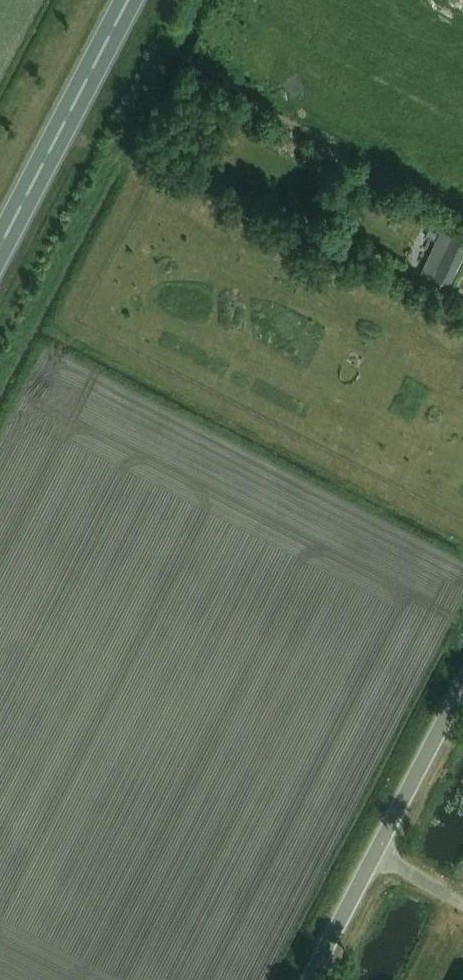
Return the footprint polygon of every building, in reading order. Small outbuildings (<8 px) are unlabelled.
[(462,258),(462,241),(441,231),(422,273),(450,286),(462,258)]
